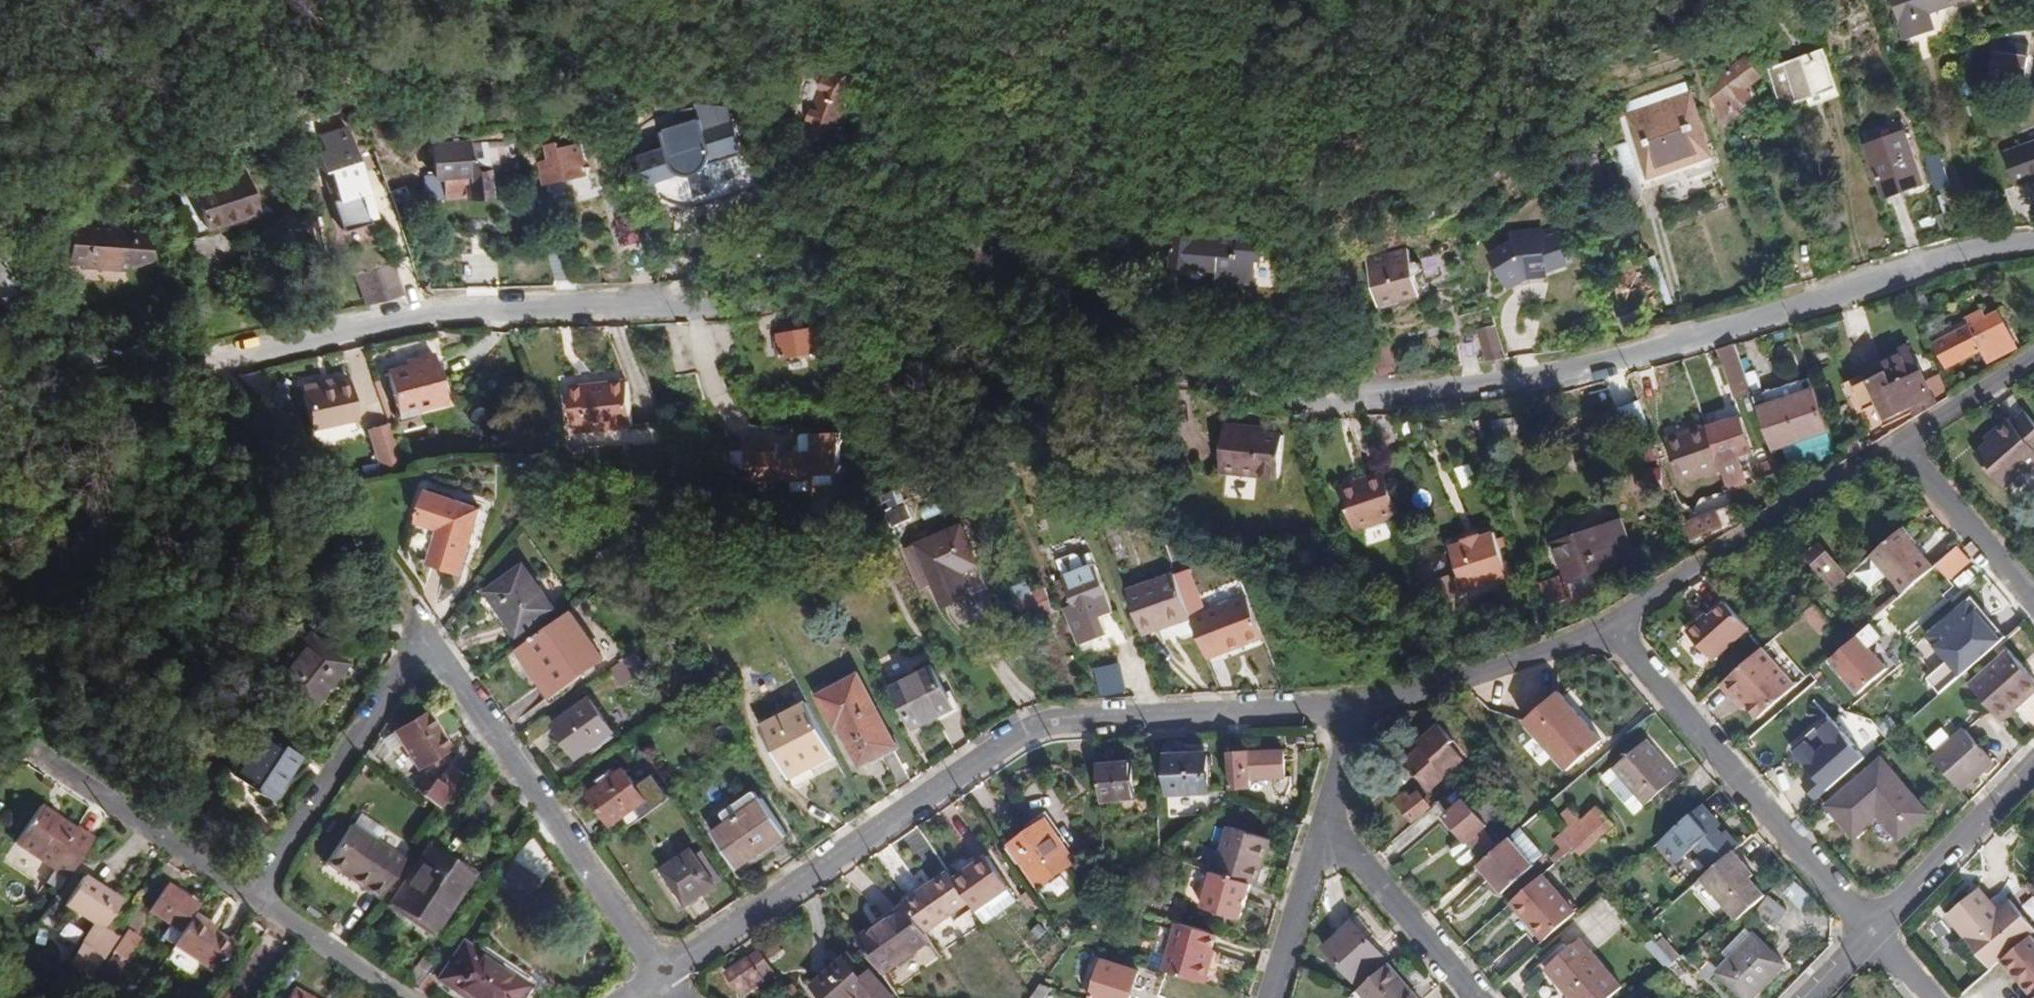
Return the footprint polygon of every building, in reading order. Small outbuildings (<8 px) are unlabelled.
[(1953,0),(1890,0),(1897,23),(1904,42),(1935,31),(1928,14),(1954,4),(1953,0)] [(1836,89),(1823,49),(1766,69),(1780,108),(1836,89)] [(2007,77),(2023,79),(2026,57),(1991,52),(1989,75),(2007,77)] [(1745,57),(1707,85),(1720,121),(1751,97),(1745,88),(1761,77),(1745,57)] [(812,121),(809,128),(840,138),(859,79),(824,68),(822,75),(806,70),(790,113),(807,118),(807,120),(812,121)] [(1989,75),(1977,73),(1985,96),(2010,88),(2007,77),(1989,75)] [(1689,92),(1625,114),(1634,140),(1627,143),(1643,190),(1713,165),(1689,92)] [(696,108),(701,120),(704,131),(731,121),(740,147),(719,154),(719,157),(719,158),(719,159),(717,162),(744,154),(745,154),(745,153),(746,153),(746,152),(746,150),(745,146),(736,120),(734,117),(732,114),(731,112),(730,111),(729,111),(728,111),(728,110),(727,110),(726,110),(725,110),(725,109),(723,109),(721,108),(718,108),(717,108),(708,107),(707,107),(706,107),(705,107),(704,107),(702,107),(701,107),(700,107),(699,108),(696,108)] [(369,196),(341,112),(315,120),(320,134),(313,136),(338,214),(364,206),(361,198),(369,196)] [(704,131),(701,120),(663,133),(669,149),(641,159),(649,181),(649,182),(650,183),(651,183),(652,184),(654,184),(655,184),(672,178),(673,176),(674,174),(679,172),(681,173),(683,174),(685,176),(688,176),(690,176),(695,176),(696,176),(698,175),(699,175),(700,175),(701,174),(702,174),(702,173),(703,173),(704,172),(705,171),(707,170),(708,169),(710,165),(715,163),(717,162),(719,159),(719,158),(719,157),(719,154),(740,147),(731,121),(704,131)] [(1923,183),(1905,131),(1864,145),(1883,197),(1923,183)] [(467,141),(432,144),(433,177),(440,176),(441,198),(491,195),(490,180),(517,178),(515,143),(467,145),(467,141)] [(2015,186),(2033,179),(2033,142),(2003,153),(2015,186)] [(590,174),(582,145),(548,152),(550,160),(542,162),(547,184),(590,174)] [(1939,155),(1924,159),(1936,191),(1949,186),(1939,155)] [(258,210),(243,169),(176,192),(191,239),(206,234),(205,229),(258,210)] [(405,186),(388,189),(398,220),(414,218),(405,186)] [(71,213),(52,221),(51,248),(69,249),(68,264),(90,265),(89,269),(131,271),(131,267),(154,259),(141,224),(71,221),(71,213)] [(644,242),(636,218),(614,222),(622,248),(644,242)] [(1515,241),(1491,255),(1510,286),(1526,276),(1547,274),(1546,269),(1567,262),(1556,229),(1544,233),(1513,236),(1515,241)] [(1269,243),(1221,237),(1220,249),(1222,249),(1219,272),(1218,272),(1217,279),(1256,283),(1259,263),(1265,264),(1269,243)] [(1220,249),(1173,246),(1170,268),(1194,270),(1194,273),(1201,273),(1202,271),(1218,272),(1219,272),(1222,249),(1220,249)] [(1423,297),(1411,247),(1368,258),(1382,308),(1423,297)] [(0,250),(0,303),(13,300),(0,250)] [(391,263),(376,268),(387,299),(402,295),(391,263)] [(371,303),(387,299),(376,268),(360,272),(371,303)] [(2016,347),(1998,311),(1984,318),(1970,325),(1933,344),(1945,367),(1980,349),(1987,362),(2016,347)] [(1970,325),(1984,318),(1981,311),(1967,318),(1970,325)] [(1487,362),(1507,358),(1495,323),(1476,330),(1487,362)] [(823,353),(818,326),(775,332),(780,360),(823,353)] [(1749,388),(1734,343),(1716,349),(1731,394),(1749,388)] [(1920,371),(1909,346),(1899,351),(1902,356),(1911,375),(1920,371)] [(421,408),(421,411),(422,411),(449,404),(446,395),(435,353),(414,358),(416,367),(406,369),(405,365),(386,370),(398,415),(421,408)] [(1937,404),(1949,397),(1940,375),(1926,383),(1920,371),(1911,375),(1902,356),(1882,365),(1886,371),(1852,387),(1863,410),(1874,405),(1879,403),(1889,424),(1913,412),(1915,417),(1937,404)] [(416,367),(414,358),(404,360),(405,365),(406,369),(416,367)] [(312,430),(359,419),(349,377),(323,383),(322,378),(301,383),(312,430)] [(1756,407),(1814,388),(1810,379),(1753,397),(1756,407)] [(635,425),(629,380),(571,386),(575,417),(590,415),(592,431),(633,426),(635,425)] [(1829,433),(1814,388),(1756,407),(1771,451),(1829,433)] [(1634,438),(1649,431),(1639,400),(1615,408),(1625,434),(1626,436),(1629,438),(1631,438),(1634,438)] [(1889,424),(1879,403),(1874,405),(1883,427),(1889,424)] [(2033,470),(2033,421),(2026,411),(2013,422),(2010,419),(1995,431),(1999,434),(1989,443),(1976,454),(2004,488),(2027,469),(2031,473),(2033,470)] [(592,431),(590,415),(575,417),(577,432),(592,431)] [(1750,452),(1739,418),(1705,429),(1717,463),(1718,468),(1727,492),(1751,483),(1747,472),(1741,474),(1735,457),(1750,452)] [(371,425),(378,467),(397,464),(390,422),(371,425)] [(670,442),(663,422),(635,425),(633,426),(636,446),(670,442)] [(1255,476),(1280,478),(1284,434),(1247,431),(1248,426),(1224,424),(1219,468),(1256,471),(1255,476)] [(1705,429),(1704,426),(1685,433),(1686,436),(1665,444),(1678,482),(1718,468),(1717,463),(1705,429)] [(1989,443),(1999,434),(1995,431),(1986,439),(1989,443)] [(840,473),(837,432),(802,435),(790,449),(790,459),(784,460),(783,453),(777,454),(777,445),(745,446),(745,450),(746,470),(746,471),(761,470),(761,479),(785,478),(785,481),(816,479),(816,474),(834,473),(840,473)] [(1665,444),(1686,436),(1685,433),(1664,440),(1665,444)] [(1785,473),(1833,458),(1827,440),(1779,454),(1785,473)] [(1862,450),(1858,443),(1846,450),(1851,457),(1862,450)] [(731,471),(746,470),(745,450),(729,451),(731,471)] [(1755,480),(1778,472),(1774,460),(1751,468),(1755,480)] [(1354,532),(1400,516),(1385,470),(1364,477),(1366,482),(1341,490),(1354,532)] [(816,479),(816,486),(834,484),(834,473),(816,474),(816,479)] [(1339,486),(1341,490),(1366,482),(1364,477),(1339,486)] [(461,576),(483,510),(428,492),(420,517),(444,525),(442,531),(430,566),(461,576)] [(881,513),(877,503),(869,506),(874,516),(881,513)] [(1691,537),(1737,522),(1731,504),(1685,520),(1691,537)] [(682,521),(674,509),(664,515),(672,527),(682,521)] [(444,525),(420,517),(418,523),(442,531),(444,525)] [(1605,568),(1631,559),(1617,520),(1571,537),(1571,538),(1552,545),(1566,583),(1559,585),(1556,579),(1540,585),(1548,606),(1576,596),(1578,602),(1598,595),(1590,573),(1605,567),(1605,568)] [(980,565),(963,526),(919,545),(926,560),(929,567),(946,608),(973,596),(963,572),(980,565)] [(1933,567),(1901,530),(1871,555),(1904,593),(1915,583),(1920,579),(1925,574),(1933,567)] [(1506,576),(1493,532),(1479,537),(1478,534),(1462,539),(1462,541),(1448,546),(1456,573),(1433,580),(1421,583),(1428,605),(1462,594),(1461,590),(1506,576)] [(1847,576),(1819,542),(1805,554),(1833,588),(1847,576)] [(1056,552),(1061,565),(1094,554),(1091,545),(1081,548),(1074,545),(1056,552)] [(1932,582),(1943,573),(1950,580),(1971,561),(1958,546),(1933,567),(1925,574),(1932,582)] [(1052,571),(1081,645),(1105,636),(1108,630),(1103,617),(1115,612),(1094,554),(1061,565),(1062,568),(1052,571)] [(782,562),(777,556),(771,561),(775,567),(782,562)] [(929,567),(926,560),(918,563),(922,571),(929,567)] [(1433,580),(1428,564),(1417,568),(1421,583),(1433,580)] [(990,589),(980,565),(963,572),(973,596),(990,589)] [(556,609),(526,567),(489,593),(518,635),(556,609)] [(1207,612),(1191,569),(1177,574),(1191,614),(1192,617),(1207,612)] [(1191,614),(1177,574),(1177,573),(1128,590),(1143,634),(1161,628),(1159,625),(1167,622),(1191,614)] [(1932,582),(1925,574),(1920,579),(1927,587),(1932,582)] [(1912,602),(1928,588),(1927,587),(1920,579),(1915,583),(1904,593),(1912,602)] [(1055,612),(1047,588),(1033,593),(1029,582),(1014,588),(1028,627),(1043,621),(1042,617),(1055,612)] [(1802,604),(1792,592),(1783,601),(1793,612),(1802,604)] [(1958,675),(2007,640),(1975,595),(1925,631),(1958,675)] [(1263,636),(1249,596),(1207,612),(1192,617),(1192,618),(1197,631),(1207,657),(1222,652),(1220,648),(1245,639),(1246,643),(1263,636)] [(1712,660),(1749,629),(1726,603),(1711,615),(1704,622),(1702,619),(1687,632),(1712,660)] [(552,696),(605,659),(573,612),(519,650),(552,696)] [(1704,622),(1711,615),(1709,613),(1702,619),(1704,622)] [(1804,625),(1810,620),(1804,613),(1798,618),(1804,625)] [(1197,631),(1192,618),(1192,617),(1191,614),(1167,622),(1169,628),(1183,637),(1197,631)] [(1884,620),(1880,616),(1875,619),(1879,624),(1884,620)] [(1881,638),(1884,636),(1875,625),(1863,635),(1861,633),(1831,659),(1859,693),(1877,677),(1859,657),(1875,643),(1881,638)] [(348,663),(309,632),(273,677),(312,708),(348,663)] [(1879,648),(1885,643),(1881,638),(1875,643),(1879,648)] [(1222,652),(1246,643),(1245,639),(1220,648),(1222,652)] [(1757,719),(1795,686),(1762,649),(1721,684),(1736,702),(1740,698),(1747,707),(1757,719)] [(2033,683),(2033,678),(2009,650),(1970,685),(2002,721),(2015,709),(2010,704),(2033,683)] [(624,685),(648,668),(636,653),(613,668),(624,685)] [(1943,690),(1958,675),(1945,662),(1930,678),(1943,690)] [(1125,698),(1118,663),(1115,664),(1090,671),(1101,699),(1125,698)] [(956,708),(935,667),(894,687),(915,728),(956,708)] [(821,700),(863,679),(861,675),(819,696),(821,700)] [(897,746),(863,679),(821,700),(837,731),(841,729),(846,738),(860,765),(897,746)] [(2033,692),(2033,683),(2010,704),(2015,709),(2033,692)] [(719,697),(712,687),(700,695),(707,706),(719,697)] [(1560,693),(1525,723),(1568,772),(1602,741),(1560,693)] [(1747,707),(1740,698),(1736,702),(1743,711),(1747,707)] [(615,732),(591,699),(554,725),(578,759),(615,732)] [(814,767),(837,755),(810,702),(763,727),(786,773),(811,761),(814,767)] [(450,751),(426,713),(394,733),(395,734),(402,745),(417,770),(433,760),(446,753),(450,751)] [(1804,785),(1817,800),(1866,758),(1834,720),(1820,731),(1830,743),(1819,752),(1809,741),(1796,752),(1815,775),(1804,785)] [(1464,759),(1450,744),(1454,741),(1439,724),(1422,740),(1425,743),(1421,747),(1405,762),(1430,790),(1464,759)] [(846,738),(841,729),(837,731),(842,740),(846,738)] [(1994,761),(1965,729),(1933,758),(1961,790),(1994,761)] [(272,800),(301,756),(262,730),(232,775),(272,800)] [(402,745),(395,734),(383,742),(390,753),(402,745)] [(390,753),(379,737),(369,752),(382,762),(391,753),(390,753)] [(1679,777),(1647,740),(1614,768),(1646,805),(1679,777)] [(1285,777),(1284,751),(1229,754),(1230,787),(1250,787),(1250,779),(1285,777)] [(438,769),(451,761),(446,753),(433,760),(438,769)] [(1210,792),(1208,754),(1167,756),(1168,794),(1210,792)] [(1929,813),(1883,760),(1829,806),(1854,834),(1878,813),(1900,838),(1929,813)] [(790,779),(814,767),(811,761),(786,773),(790,779)] [(1134,798),(1132,763),(1098,765),(1100,800),(1134,798)] [(439,809),(463,775),(449,766),(437,783),(434,781),(431,784),(422,798),(439,809)] [(1646,805),(1614,768),(1603,777),(1635,814),(1646,805)] [(613,825),(647,801),(626,770),(612,779),(608,782),(591,794),(613,825)] [(422,798),(431,784),(425,780),(415,793),(422,798)] [(1448,814),(1466,798),(1456,787),(1438,802),(1448,814)] [(1412,822),(1429,807),(1420,794),(1413,799),(1407,791),(1394,801),(1400,810),(1403,809),(1412,822)] [(765,857),(791,839),(763,798),(760,800),(755,792),(722,815),(727,823),(711,833),(736,870),(761,853),(765,857)] [(1484,829),(1488,825),(1466,798),(1448,814),(1447,815),(1467,838),(1480,854),(1481,855),(1495,843),(1484,829)] [(1489,823),(1501,813),(1490,800),(1478,810),(1489,823)] [(1696,846),(1714,868),(1733,851),(1738,846),(1702,805),(1660,841),(1677,862),(1696,846)] [(69,878),(95,839),(78,828),(76,830),(41,806),(16,844),(56,870),(69,878)] [(1580,855),(1614,824),(1599,806),(1583,821),(1570,808),(1562,817),(1572,827),(1564,835),(1574,848),(1575,849),(1580,855)] [(376,843),(385,830),(360,813),(352,826),(376,843)] [(1073,847),(1052,816),(1047,819),(1069,850),(1073,847)] [(1069,850),(1047,819),(1012,843),(1042,888),(1049,898),(1062,900),(1072,892),(1078,879),(1071,868),(1078,863),(1069,850)] [(352,826),(350,825),(325,863),(379,899),(404,861),(376,843),(352,826)] [(1257,885),(1272,840),(1230,826),(1215,872),(1252,884),(1257,885)] [(1546,854),(1524,828),(1513,838),(1535,863),(1546,854)] [(1574,848),(1564,835),(1556,841),(1563,849),(1553,858),(1557,864),(1574,848)] [(1480,854),(1467,838),(1454,849),(1454,854),(1462,864),(1467,865),(1480,854)] [(1505,844),(1480,866),(1495,883),(1490,888),(1498,898),(1503,893),(1536,865),(1535,863),(1513,838),(1505,844)] [(432,934),(471,875),(429,847),(390,906),(432,934)] [(1702,878),(1739,919),(1765,896),(1750,878),(1754,874),(1733,851),(1714,868),(1702,878)] [(715,885),(692,852),(665,871),(683,898),(687,904),(715,885)] [(1011,888),(990,857),(955,880),(970,903),(975,911),(989,903),(1010,888),(1011,888)] [(60,891),(69,878),(56,870),(48,882),(60,891)] [(683,898),(665,871),(659,874),(678,902),(683,898)] [(537,882),(532,872),(521,873),(515,882),(521,891),(531,891),(537,882)] [(925,933),(970,903),(955,880),(949,872),(904,902),(905,904),(907,907),(925,933)] [(1241,920),(1252,884),(1215,872),(1213,872),(1202,908),(1241,920)] [(1540,945),(1577,912),(1545,875),(1517,899),(1527,910),(1523,913),(1536,928),(1529,933),(1540,945)] [(103,961),(117,938),(104,929),(122,902),(84,877),(66,905),(95,923),(70,963),(90,976),(101,959),(103,961)] [(194,915),(198,911),(200,906),(168,885),(151,912),(171,925),(182,933),(184,932),(194,915)] [(997,916),(1018,902),(1010,888),(989,903),(997,916)] [(829,895),(825,889),(819,893),(823,899),(829,895)] [(1992,915),(1974,893),(1969,897),(1988,919),(1992,915)] [(1769,896),(1757,912),(1780,930),(1792,915),(1769,896)] [(2033,932),(2033,929),(2009,900),(1992,915),(1988,919),(1969,897),(1946,916),(1992,969),(2002,960),(2031,935),(2033,932)] [(1527,910),(1517,899),(1514,902),(1523,913),(1527,910)] [(997,916),(989,903),(975,911),(984,925),(997,916)] [(875,929),(907,907),(905,904),(873,926),(875,929)] [(881,974),(930,941),(925,933),(907,907),(875,929),(873,926),(856,937),(881,974)] [(218,968),(234,946),(206,928),(208,925),(194,915),(184,932),(182,933),(177,941),(175,943),(174,945),(215,973),(218,968)] [(1356,983),(1385,959),(1352,922),(1323,947),(1356,983)] [(1206,982),(1212,961),(1210,960),(1218,935),(1179,923),(1165,970),(1206,982)] [(177,941),(182,933),(171,925),(163,938),(174,945),(175,943),(177,941)] [(1730,960),(1755,935),(1747,928),(1723,952),(1730,960)] [(46,945),(49,931),(39,930),(36,943),(46,945)] [(114,982),(142,940),(128,931),(101,972),(114,982)] [(1755,935),(1730,960),(1719,972),(1746,997),(1753,997),(1785,964),(1755,935)] [(2031,935),(2002,960),(2033,996),(2033,939),(2031,935)] [(1582,938),(1570,948),(1559,957),(1547,968),(1573,997),(1610,997),(1624,987),(1582,938)] [(1657,955),(1664,949),(1653,938),(1647,944),(1657,955)] [(1570,948),(1566,943),(1555,953),(1559,957),(1570,948)] [(462,944),(438,980),(465,997),(521,997),(528,988),(462,944)] [(1675,962),(1664,949),(1657,955),(1668,968),(1675,962)] [(774,974),(758,951),(748,958),(763,981),(774,974)] [(872,971),(866,976),(849,956),(813,985),(824,997),(858,997),(859,997),(860,997),(893,997),(872,971)] [(763,981),(748,958),(726,973),(742,996),(763,981)] [(1142,970),(1105,960),(1094,997),(1133,997),(1142,970)] [(1388,964),(1358,990),(1365,997),(1418,997),(1388,964)] [(114,982),(101,972),(91,986),(105,995),(114,982)] [(1055,987),(1044,983),(1033,997),(1047,997),(1055,987)] [(792,984),(785,989),(791,997),(795,997),(799,995),(792,984)] [(294,989),(289,997),(310,997),(294,989)]
